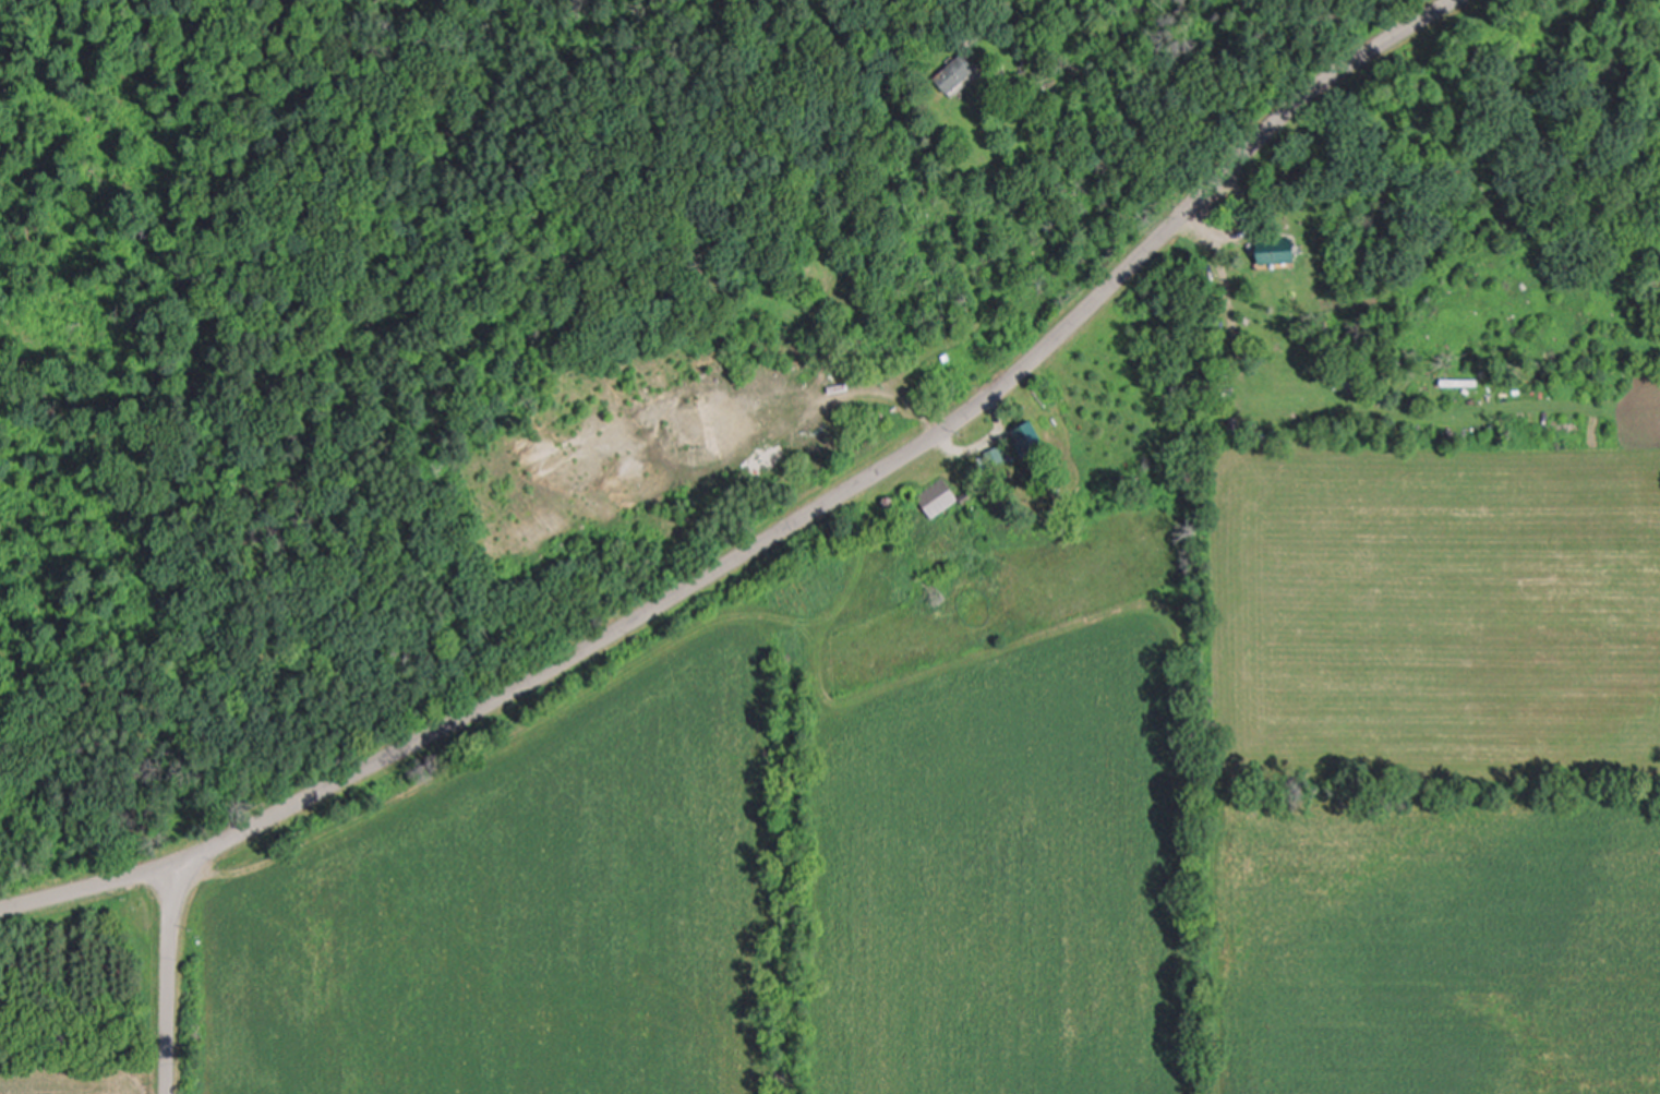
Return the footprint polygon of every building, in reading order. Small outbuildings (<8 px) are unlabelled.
[(979,76),(966,56),(938,74),(951,94),(979,76)] [(1302,240),(1263,240),(1263,264),(1302,264),(1302,240)] [(1047,443),(1036,421),(1015,432),(1026,454),(1047,443)] [(932,520),(959,502),(946,481),(919,499),(932,520)]
